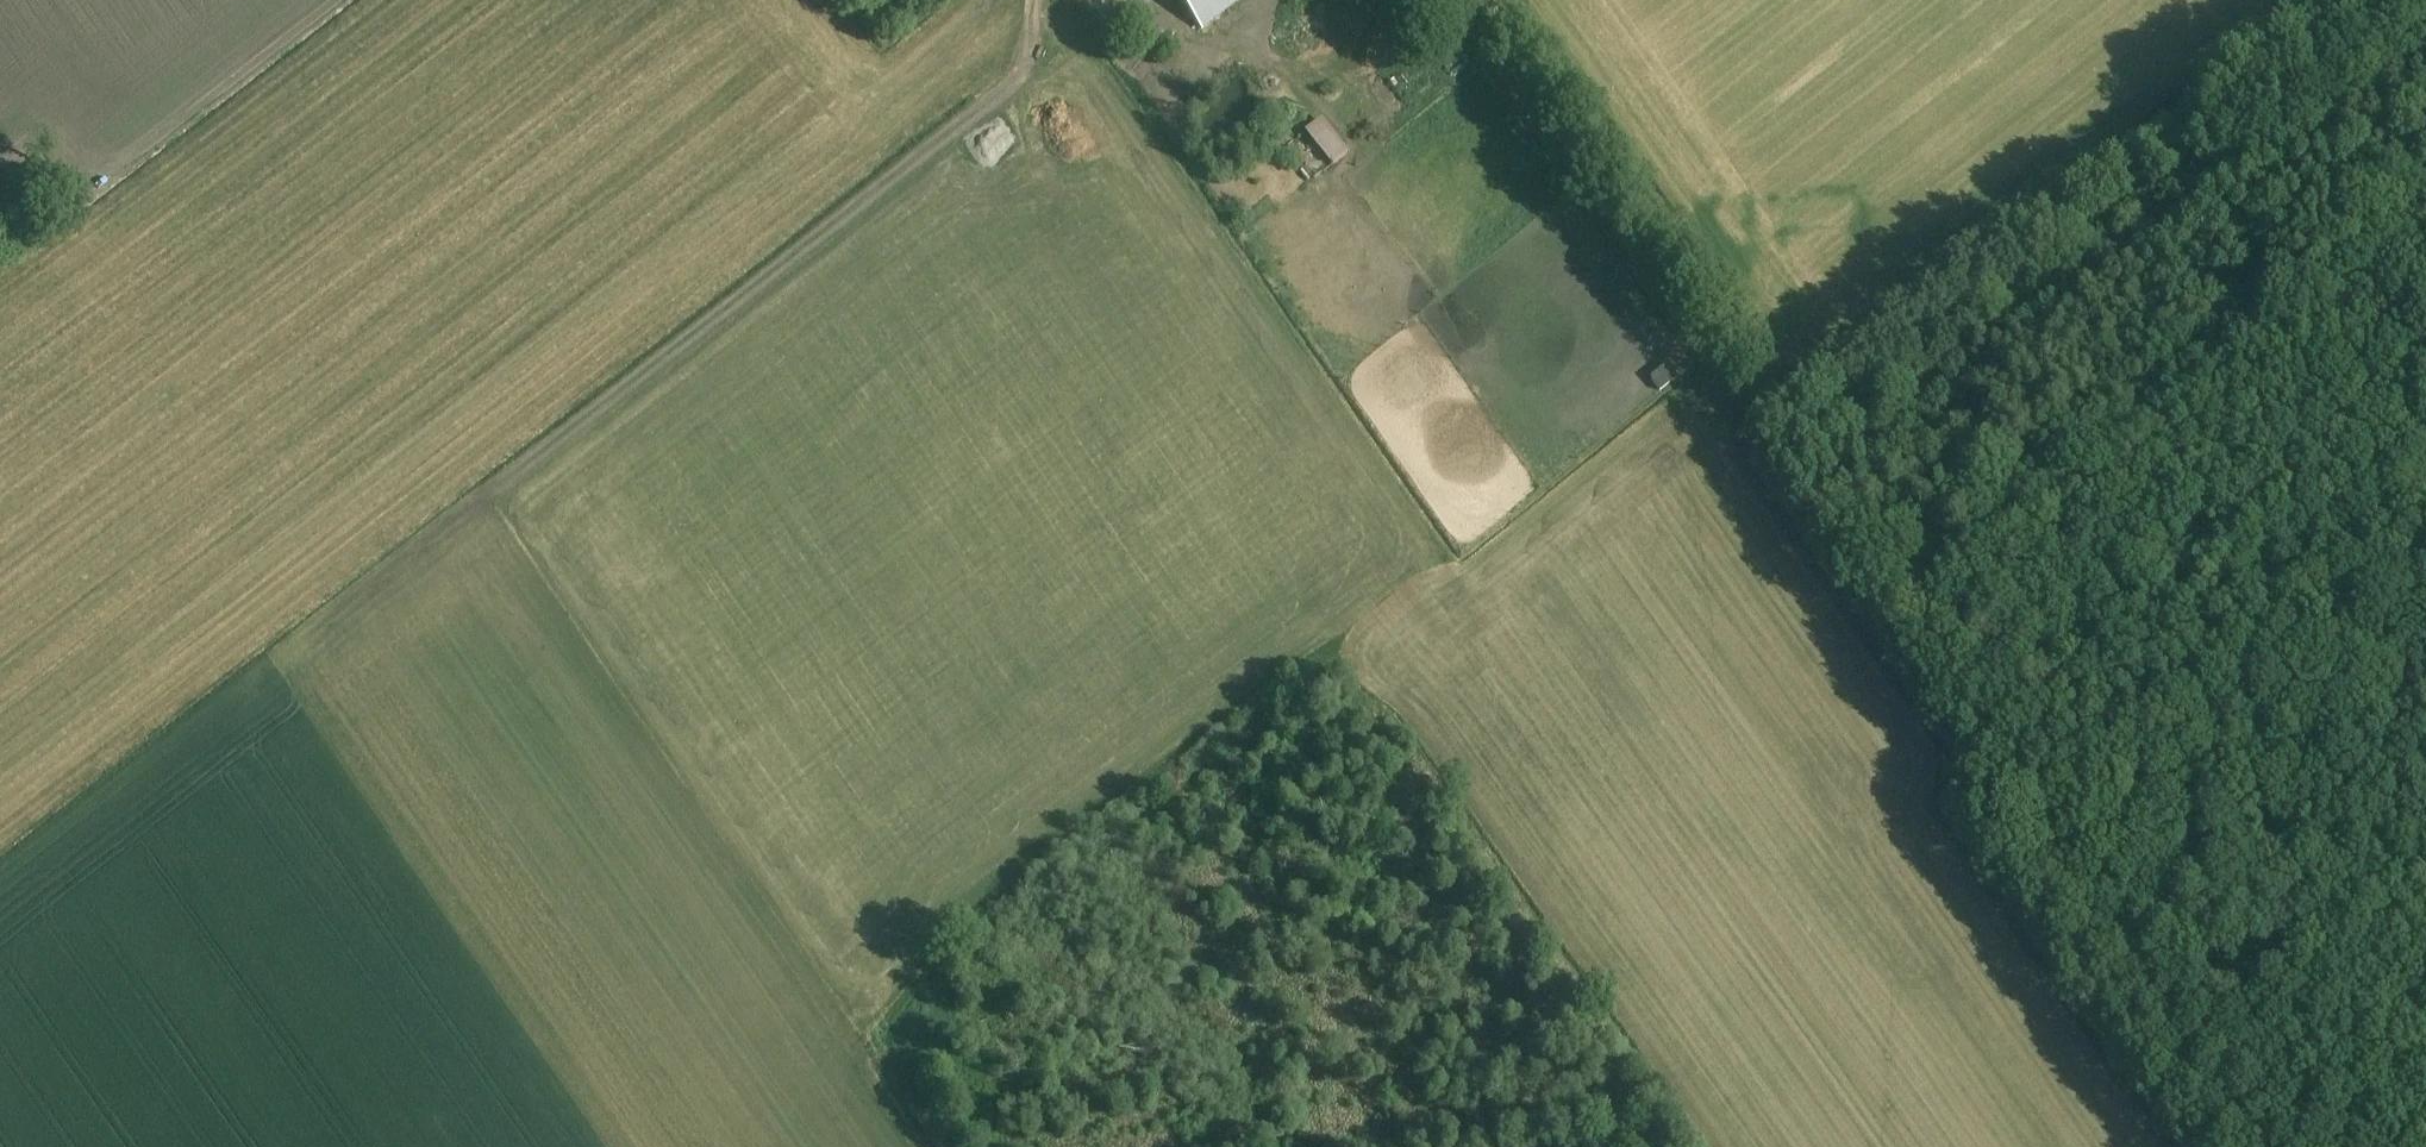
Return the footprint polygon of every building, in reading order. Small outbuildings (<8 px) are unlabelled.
[(1235,0),(1178,0),(1200,28),(1235,0)] [(1112,22),(1100,31),(1108,42),(1120,33),(1112,22)] [(1297,185),(1314,172),(1282,132),(1266,145),(1297,185)]
